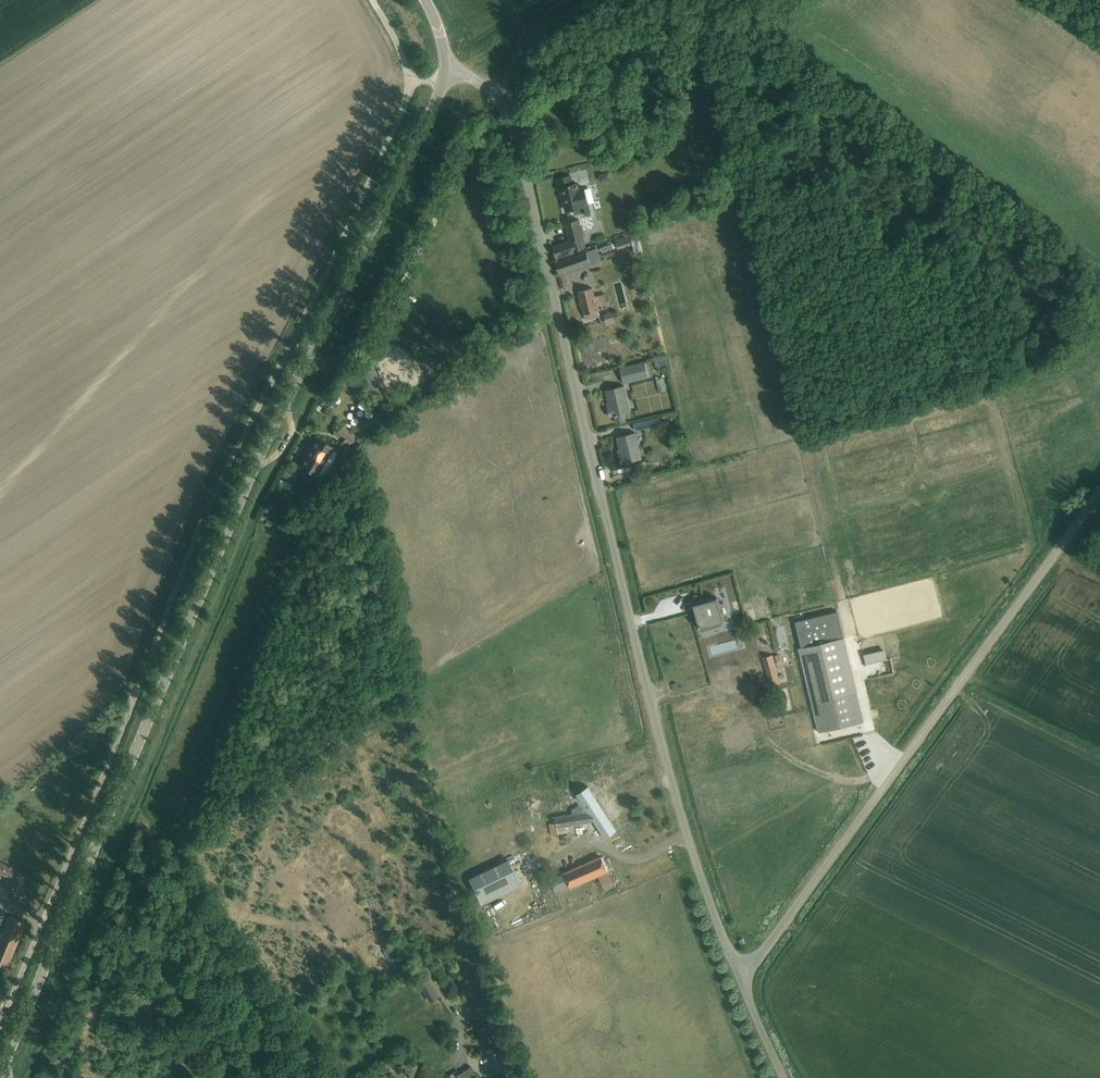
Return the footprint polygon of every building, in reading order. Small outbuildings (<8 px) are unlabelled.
[(578,189),(578,187),(578,186),(573,187),(571,178),(558,181),(560,190),(561,190),(566,212),(590,207),(586,187),(578,189)] [(553,247),(556,257),(585,248),(578,221),(565,224),(569,242),(553,247)] [(613,244),(602,248),(604,254),(615,249),(613,244)] [(558,276),(562,289),(568,287),(564,273),(590,265),(586,252),(555,261),(559,274),(557,275),(558,276)] [(593,289),(579,292),(585,319),(599,316),(595,298),(593,289)] [(614,309),(605,311),(608,322),(617,320),(614,309)] [(656,355),(658,365),(670,362),(667,353),(656,355)] [(644,362),(621,368),(625,384),(648,378),(644,362)] [(322,406),(326,409),(341,387),(337,384),(322,406)] [(610,418),(615,417),(617,425),(625,423),(623,415),(631,413),(625,387),(606,392),(610,408),(608,409),(610,418)] [(361,408),(368,406),(367,399),(360,400),(361,408)] [(359,432),(364,437),(367,434),(368,435),(391,417),(384,410),(362,427),(363,429),(359,432)] [(660,418),(634,424),(636,431),(662,424),(660,418)] [(343,426),(338,433),(346,439),(345,441),(349,445),(351,442),(352,443),(357,437),(343,426)] [(618,455),(620,464),(642,459),(636,434),(617,439),(621,454),(618,455)] [(311,447),(300,466),(317,476),(333,448),(320,440),(314,449),(311,447)] [(273,492),(271,496),(272,501),(276,502),(281,501),(283,497),(281,493),(277,491),(273,492)] [(702,607),(694,609),(699,629),(724,622),(718,598),(701,603),(702,607)] [(837,612),(795,622),(802,648),(799,649),(819,731),(863,721),(844,638),(843,638),(837,612)] [(719,625),(705,628),(706,635),(720,632),(719,625)] [(868,661),(890,659),(889,648),(867,650),(868,661)] [(781,685),(773,655),(763,658),(770,688),(781,685)] [(573,796),(579,805),(582,824),(591,823),(601,839),(602,839),(601,837),(612,831),(613,832),(585,788),(584,788),(585,790),(575,797),(574,795),(573,796)] [(527,835),(539,830),(531,811),(520,815),(527,835)] [(557,828),(573,825),(571,815),(552,818),(553,824),(548,824),(550,835),(558,834),(557,828)] [(614,886),(607,871),(602,858),(550,880),(555,893),(599,874),(605,890),(614,886)] [(7,878),(3,888),(20,895),(28,878),(14,871),(15,868),(0,861),(0,874),(7,878)] [(508,863),(468,882),(478,901),(518,882),(508,863)] [(0,936),(0,965),(5,967),(24,922),(9,916),(0,936)] [(420,981),(431,1001),(441,996),(430,976),(420,981)] [(458,1077),(476,1077),(468,1065),(455,1073),(458,1077)] [(484,1070),(486,1076),(498,1071),(495,1065),(484,1070)]
